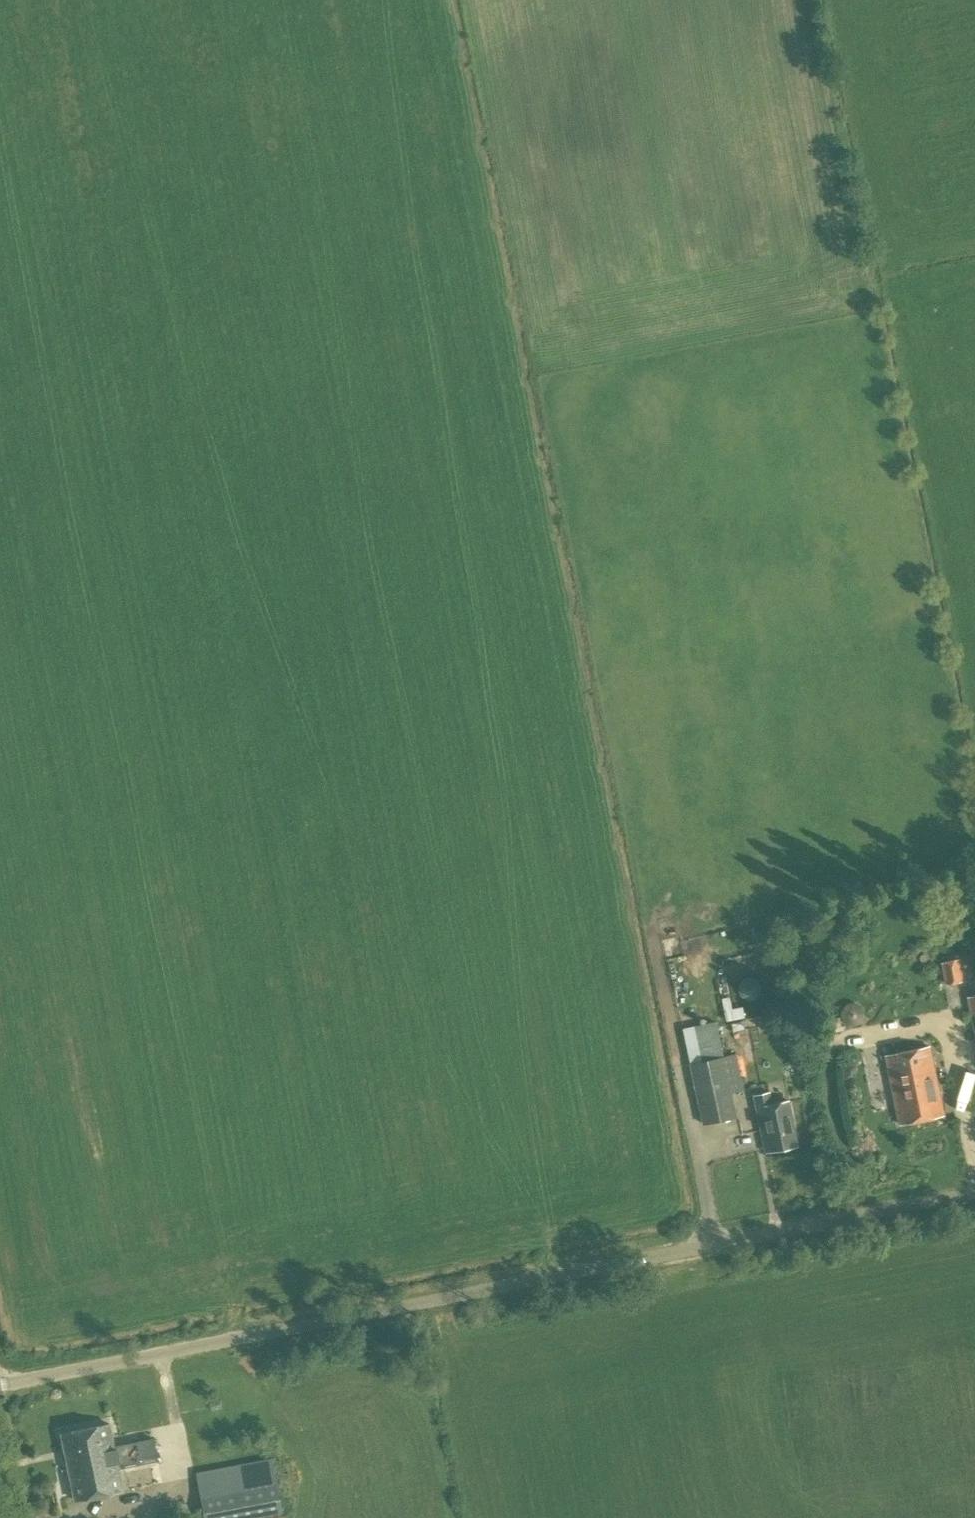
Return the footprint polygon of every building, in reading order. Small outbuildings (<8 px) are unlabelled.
[(958,959),(942,962),(942,963),(946,984),(962,980),(958,959)] [(738,989),(738,990),(738,991),(738,992),(739,993),(739,994),(739,995),(740,995),(740,996),(741,997),(741,998),(742,998),(743,999),(744,999),(745,1000),(746,1000),(747,1001),(748,1001),(749,1001),(750,1001),(751,1001),(752,1001),(753,1001),(753,1000),(754,1000),(755,1000),(756,999),(757,999),(757,998),(758,998),(758,997),(759,997),(759,996),(760,996),(760,995),(761,994),(761,993),(761,992),(761,991),(761,990),(762,990),(762,989),(762,988),(761,988),(761,987),(761,986),(761,985),(760,984),(760,983),(759,983),(759,982),(759,981),(758,981),(757,980),(756,979),(755,979),(754,978),(753,978),(752,978),(751,977),(750,977),(749,977),(748,977),(748,978),(747,978),(746,978),(745,978),(745,979),(744,979),(743,979),(743,980),(742,980),(742,981),(741,981),(741,982),(740,982),(740,983),(739,984),(739,985),(738,986),(738,987),(738,988),(738,989)] [(974,1038),(974,996),(967,997),(974,1038)] [(702,1061),(690,1064),(703,1125),(737,1117),(716,1021),(694,1026),(702,1061)] [(901,1124),(942,1116),(928,1049),(887,1057),(901,1124)] [(772,1105),(769,1092),(753,1095),(756,1108),(759,1108),(762,1122),(760,1123),(763,1141),(766,1140),(768,1152),(798,1146),(790,1102),(772,1105)] [(117,1468),(118,1468),(156,1460),(161,1483),(182,1479),(173,1435),(114,1447),(109,1424),(62,1433),(71,1475),(92,1471),(93,1475),(108,1472),(105,1458),(115,1456),(117,1468)] [(123,1490),(118,1468),(117,1468),(115,1456),(105,1458),(108,1472),(93,1475),(92,1471),(71,1475),(76,1500),(123,1490)] [(272,1458),(195,1472),(204,1517),(284,1517),(272,1458)]
